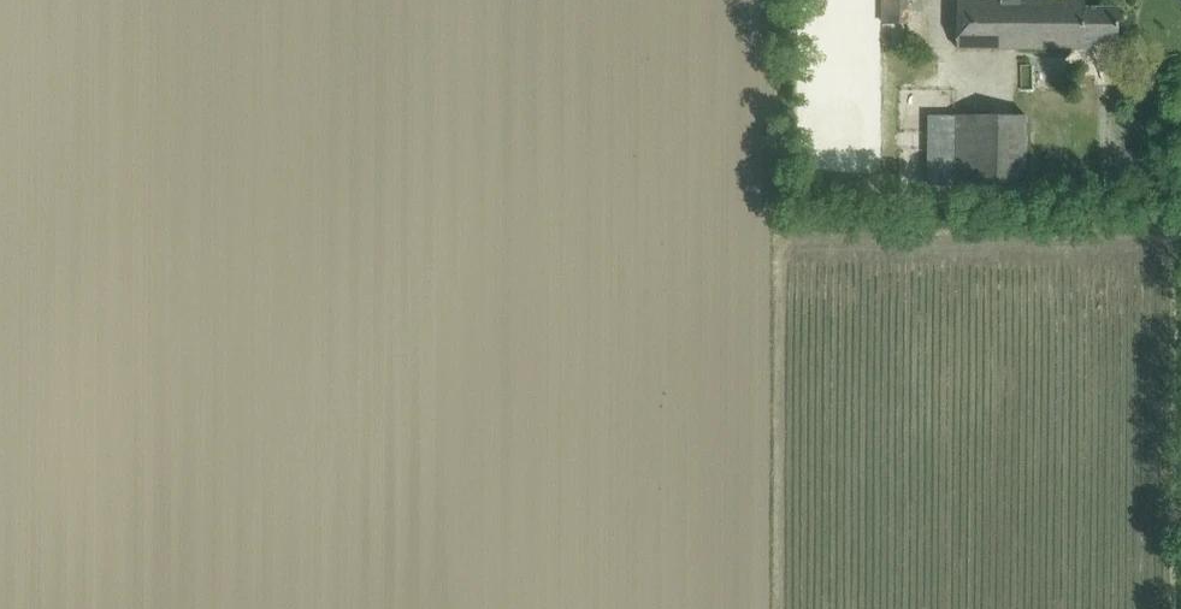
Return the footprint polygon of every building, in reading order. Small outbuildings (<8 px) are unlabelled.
[(907,0),(882,0),(882,8),(907,8),(907,0)] [(1118,43),(1118,8),(1084,8),(1084,1),(957,0),(956,48),(1094,49),(1094,42),(1118,43)] [(1026,187),(1027,116),(954,115),(953,185),(1026,187)]
